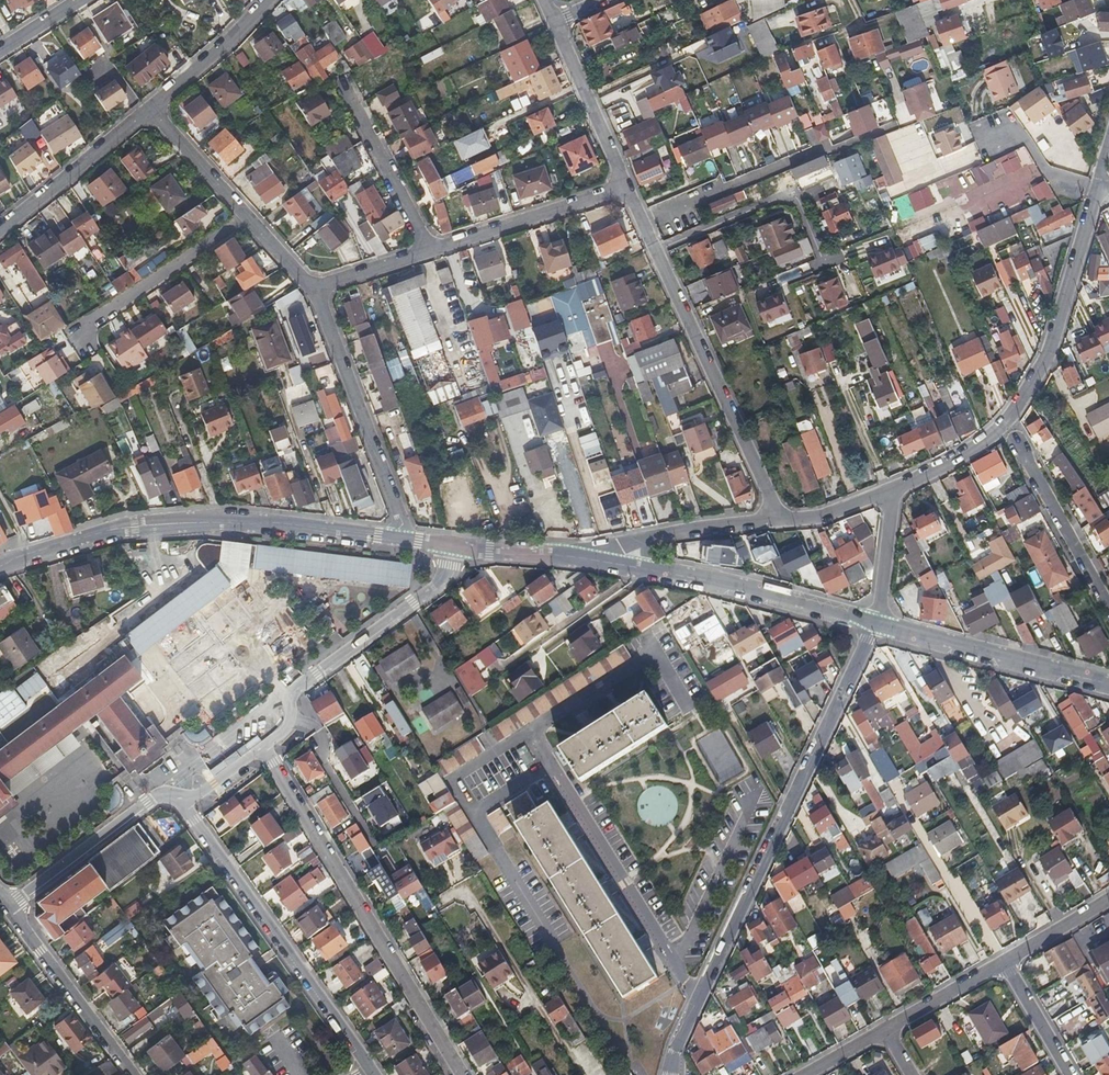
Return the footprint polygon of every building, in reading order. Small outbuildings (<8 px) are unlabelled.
[(38,0),(10,0),(15,9),(23,4),(26,2),(28,6),(38,0)] [(304,0),(294,0),(293,0),(301,11),(308,6),(304,0)] [(443,9),(456,0),(437,0),(443,9)] [(503,0),(483,0),(477,3),(487,22),(494,19),(509,11),(503,0)] [(712,34),(744,19),(735,0),(731,0),(703,13),(712,34)] [(923,21),(936,16),(930,0),(926,0),(920,2),(916,3),(923,21)] [(1095,11),(1090,0),(1067,0),(1066,1),(1074,19),(1095,11)] [(925,37),(929,35),(923,21),(916,3),(905,8),(895,11),(907,43),(925,37)] [(618,4),(608,9),(603,11),(607,19),(622,12),(618,4)] [(97,23),(89,28),(101,46),(107,41),(131,26),(133,30),(138,28),(129,15),(125,17),(117,5),(95,19),(97,23)] [(826,6),(796,16),(802,35),(832,25),(826,6)] [(510,10),(509,11),(494,19),(507,44),(523,35),(510,10)] [(601,12),(582,22),(592,44),(611,35),(612,35),(601,12)] [(1108,28),(1108,12),(1100,12),(1100,28),(1108,28)] [(324,30),(336,22),(330,13),(318,21),(324,30)] [(303,32),(291,14),(276,24),(283,34),(292,27),(299,37),(303,32)] [(957,14),(937,21),(945,43),(966,36),(957,14)] [(747,26),(762,56),(773,53),(772,50),(775,49),(761,19),(747,26)] [(324,30),(331,38),(341,31),(336,22),(324,30)] [(611,35),(617,49),(642,37),(636,23),(612,35),(611,35)] [(101,46),(89,28),(87,29),(71,41),(84,58),(101,46)] [(857,59),(884,50),(877,28),(849,38),(857,59)] [(321,82),(328,77),(322,70),(339,57),(330,44),(315,54),(313,51),(314,50),(310,44),(306,39),(307,38),(303,32),(299,37),(291,48),(307,70),(316,84),(320,81),(321,82)] [(401,36),(405,42),(411,37),(407,32),(401,36)] [(255,46),(267,62),(284,50),(272,33),(255,46)] [(925,37),(931,50),(938,47),(931,34),(929,35),(925,37)] [(376,58),(379,57),(367,37),(359,43),(370,61),(376,58)] [(1107,56),(1101,39),(1048,57),(1050,62),(1087,50),(1092,62),(1107,56)] [(361,65),(370,61),(359,43),(345,52),(350,58),(355,55),(361,65)] [(793,49),(800,66),(805,64),(803,58),(808,56),(815,53),(810,43),(793,49)] [(835,43),(817,51),(824,68),(842,60),(835,43)] [(154,44),(125,67),(140,85),(168,62),(154,44)] [(528,74),(539,69),(527,44),(502,56),(514,81),(523,77),(528,74)] [(445,52),(442,46),(421,57),(424,63),(445,52)] [(243,67),(251,63),(245,51),(237,54),(243,67)] [(782,74),(787,87),(806,79),(800,66),(791,70),(784,52),(775,55),(782,74)] [(883,52),(874,56),(880,69),(889,65),(883,52)] [(61,88),(81,74),(70,58),(68,56),(61,61),(57,55),(44,64),(61,88)] [(803,58),(805,64),(811,62),(808,56),(803,58)] [(44,79),(30,58),(14,68),(29,89),(44,79)] [(345,59),(340,62),(347,72),(352,69),(345,59)] [(377,93),(392,84),(381,60),(370,65),(375,76),(367,80),(373,95),(377,93)] [(1007,61),(983,71),(985,76),(1009,67),(1007,61)] [(299,65),(285,76),(296,91),(311,81),(299,65)] [(557,84),(549,65),(539,69),(528,74),(538,93),(557,84)] [(1020,92),(1009,67),(985,76),(989,85),(992,84),(994,89),(991,90),(995,101),(1020,92)] [(961,68),(948,73),(952,82),(964,77),(961,68)] [(224,73),(209,86),(225,106),(240,92),(224,73)] [(1052,101),(1091,90),(1087,75),(1059,82),(1062,92),(1055,94),(1047,81),(1040,83),(1040,84),(1052,101)] [(836,95),(828,76),(817,81),(822,91),(819,93),(823,101),(836,95)] [(498,89),(496,90),(499,96),(526,84),(523,77),(514,81),(498,89)] [(919,120),(939,112),(936,103),(927,79),(905,88),(911,104),(909,105),(912,113),(916,111),(919,120)] [(6,80),(0,84),(0,108),(17,97),(6,80)] [(95,94),(106,110),(126,96),(115,80),(95,94)] [(401,96),(395,83),(392,84),(377,93),(382,104),(401,96)] [(1009,108),(1012,113),(1020,107),(1033,123),(1044,114),(1041,110),(1052,101),(1040,84),(1009,108)] [(672,87),(648,99),(652,109),(677,98),(672,87)] [(861,95),(864,104),(873,100),(870,91),(861,95)] [(317,94),(298,106),(311,127),(330,114),(317,94)] [(216,116),(201,96),(183,110),(199,130),(216,116)] [(790,96),(768,105),(776,125),(777,127),(785,124),(784,121),(798,116),(790,96)] [(646,121),(656,116),(652,109),(648,99),(647,98),(637,102),(646,121)] [(828,103),(831,110),(812,118),(816,126),(811,128),(817,143),(830,137),(823,122),(842,114),(835,100),(828,103)] [(389,113),(402,138),(416,130),(414,126),(420,123),(409,102),(389,113)] [(768,105),(767,103),(744,112),(746,114),(753,132),(766,126),(767,128),(776,125),(768,105)] [(877,127),(867,104),(865,104),(848,111),(854,126),(851,127),(855,136),(877,127)] [(1065,119),(1087,113),(1081,104),(1063,116),(1065,119)] [(534,135),(553,125),(545,109),(527,118),(534,135)] [(797,116),(803,128),(812,124),(807,112),(797,116)] [(1065,119),(1075,134),(1094,122),(1087,113),(1065,119)] [(41,134),(53,153),(59,149),(58,148),(71,139),(72,141),(82,134),(68,114),(40,132),(41,134)] [(733,143),(734,145),(742,142),(741,140),(753,134),(746,114),(724,123),(733,143)] [(624,152),(627,158),(666,140),(656,116),(646,121),(623,132),(631,148),(624,152)] [(724,147),(733,143),(724,123),(723,120),(701,129),(704,136),(710,150),(723,144),(724,147)] [(918,122),(887,133),(894,155),(893,155),(894,160),(901,158),(903,164),(908,162),(910,169),(921,165),(920,162),(930,159),(918,122)] [(429,152),(437,148),(425,123),(416,127),(417,129),(418,131),(429,152)] [(934,132),(940,146),(958,139),(952,125),(934,132)] [(230,133),(226,129),(210,143),(227,162),(243,148),(230,133)] [(426,152),(428,155),(430,154),(429,152),(418,131),(405,138),(415,157),(426,152)] [(881,135),(869,139),(881,168),(893,164),(881,135)] [(686,165),(712,154),(710,150),(704,136),(678,148),(686,165)] [(583,137),(560,148),(573,173),(595,162),(583,137)] [(958,139),(940,146),(943,155),(961,147),(958,139)] [(10,157),(21,176),(42,161),(28,143),(10,157)] [(1024,146),(970,168),(976,185),(982,182),(985,189),(997,184),(995,177),(1031,163),(1024,146)] [(138,147),(121,160),(138,182),(154,171),(143,157),(145,155),(138,147)] [(361,167),(350,148),(331,160),(338,171),(340,174),(343,178),(361,167)] [(856,152),(833,162),(842,185),(854,180),(857,189),(872,183),(868,174),(865,175),(856,152)] [(486,158),(470,165),(475,174),(499,162),(494,154),(486,158)] [(656,154),(634,163),(643,183),(664,174),(656,154)] [(823,154),(791,168),(795,178),(828,164),(823,154)] [(448,194),(447,193),(441,181),(440,181),(428,157),(417,163),(435,201),(441,198),(448,194)] [(266,163),(247,176),(266,203),(285,190),(266,163)] [(893,164),(881,168),(883,174),(887,186),(900,181),(893,164)] [(457,172),(461,182),(474,177),(470,167),(457,172)] [(542,167),(513,176),(520,197),(549,188),(542,167)] [(791,168),(783,172),(787,181),(795,178),(791,168)] [(11,187),(1,171),(0,171),(0,193),(11,187)] [(97,195),(104,206),(127,191),(110,171),(89,188),(95,196),(97,195)] [(350,190),(348,188),(343,178),(340,174),(338,171),(319,184),(331,202),(350,190)] [(783,172),(758,183),(763,196),(789,185),(787,181),(783,172)] [(887,186),(883,174),(874,177),(879,189),(887,186)] [(169,175),(151,188),(165,211),(185,198),(169,175)] [(975,191),(972,179),(940,188),(942,196),(952,193),(954,197),(975,191)] [(1045,180),(1029,186),(1037,203),(1053,197),(1045,180)] [(370,225),(387,215),(381,205),(383,204),(372,186),(356,196),(367,213),(370,212),(371,214),(366,217),(367,220),(370,225)] [(927,186),(905,195),(913,212),(934,203),(927,186)] [(494,188),(468,197),(473,215),(500,206),(494,188)] [(734,195),(711,205),(714,212),(737,202),(736,201),(746,197),(743,190),(733,194),(734,195)] [(836,191),(819,199),(824,211),(822,211),(825,218),(821,219),(823,225),(828,223),(830,229),(841,225),(840,221),(850,218),(844,202),(838,204),(835,196),(838,195),(836,191)] [(301,192),(282,205),(287,212),(290,210),(301,225),(316,214),(306,199),(301,192)] [(438,219),(444,234),(452,231),(443,203),(435,206),(439,219),(438,219)] [(1029,212),(1040,234),(1074,217),(1069,206),(1062,209),(1060,204),(1051,208),(1054,214),(1046,218),(1044,215),(1041,216),(1035,203),(1032,204),(1027,206),(1029,212)] [(205,214),(199,204),(176,219),(186,234),(195,227),(192,222),(205,214)] [(940,213),(945,229),(963,223),(958,206),(940,213)] [(1012,220),(1029,212),(1027,206),(1009,214),(1012,220)] [(86,210),(70,221),(74,226),(81,237),(97,227),(90,216),(86,210)] [(377,236),(380,241),(388,237),(385,232),(402,222),(395,211),(387,215),(370,225),(377,236)] [(773,248),(797,239),(793,230),(789,222),(785,212),(760,223),(771,249),(773,248)] [(1009,214),(979,228),(986,245),(1017,231),(1012,220),(1009,214)] [(983,216),(967,223),(971,231),(986,224),(983,216)] [(335,241),(339,246),(349,239),(334,218),(324,226),(335,241)] [(369,241),(377,236),(370,225),(367,220),(358,225),(369,241)] [(1107,222),(1103,223),(1103,225),(1102,226),(1103,230),(1104,233),(1099,235),(1108,258),(1108,227),(1107,222)] [(617,224),(591,235),(601,256),(626,244),(617,224)] [(81,237),(74,226),(56,237),(61,245),(66,253),(68,255),(86,244),(81,237)] [(324,226),(318,231),(332,250),(339,246),(335,241),(324,226)] [(56,237),(51,230),(28,245),(43,268),(66,253),(61,245),(56,237)] [(907,243),(911,256),(936,247),(932,234),(907,243)] [(812,248),(807,235),(797,239),(773,248),(779,262),(812,248)] [(245,258),(231,236),(213,248),(227,270),(245,258)] [(571,265),(563,239),(539,246),(547,272),(571,265)] [(707,239),(689,247),(698,267),(729,254),(722,239),(713,244),(715,250),(713,251),(707,239)] [(500,240),(471,249),(473,257),(503,248),(500,240)] [(19,242),(0,254),(0,257),(6,266),(14,260),(33,290),(44,283),(40,277),(19,242)] [(124,267),(147,252),(141,243),(118,258),(124,267)] [(953,261),(944,243),(938,246),(947,264),(953,261)] [(742,244),(733,247),(739,262),(748,258),(742,244)] [(900,263),(907,260),(900,245),(894,248),(893,246),(868,256),(876,274),(901,264),(900,263)] [(1036,275),(1043,292),(1052,288),(1038,257),(1042,256),(1038,246),(1026,251),(1036,275)] [(1001,260),(1012,283),(1029,275),(1030,278),(1036,275),(1026,251),(1025,250),(1012,257),(1001,260)] [(491,266),(501,261),(499,252),(474,260),(481,282),(495,277),(491,266)] [(1006,286),(1012,283),(1001,260),(997,252),(993,253),(999,265),(997,266),(1006,286)] [(1089,254),(1090,272),(1100,272),(1100,276),(1108,276),(1108,273),(1108,266),(1100,266),(1099,252),(1090,252),(1089,254)] [(241,273),(248,286),(263,277),(252,258),(237,267),(241,273)] [(133,282),(155,267),(151,261),(135,272),(132,268),(127,271),(133,282)] [(505,274),(501,261),(491,266),(495,277),(505,274)] [(594,270),(604,266),(601,261),(592,265),(594,270)] [(988,290),(1002,284),(992,262),(971,272),(982,296),(989,292),(988,290)] [(705,277),(708,284),(709,283),(716,299),(740,289),(730,266),(718,270),(705,277)] [(453,280),(448,267),(437,271),(442,285),(453,280)] [(115,288),(118,292),(133,282),(127,271),(111,282),(115,288)] [(645,300),(639,283),(634,285),(632,281),(634,280),(631,272),(610,280),(621,309),(645,300)] [(243,290),(249,286),(248,286),(241,273),(235,277),(243,290)] [(414,373),(423,396),(456,383),(441,345),(419,288),(428,285),(424,274),(389,288),(414,353),(408,356),(414,373)] [(223,283),(218,275),(213,278),(217,286),(223,283)] [(835,275),(818,282),(829,308),(846,300),(835,275)] [(181,280),(173,285),(168,288),(166,286),(158,291),(172,312),(193,297),(181,280)] [(709,283),(708,284),(715,300),(716,299),(709,283)] [(591,326),(582,299),(577,284),(567,288),(580,330),(591,326)] [(701,298),(694,284),(686,287),(693,302),(701,298)] [(262,308),(249,286),(243,290),(229,298),(236,311),(228,316),(234,325),(262,308)] [(109,298),(118,292),(115,288),(96,300),(99,304),(109,298)] [(580,330),(567,288),(549,295),(554,310),(562,336),(580,330)] [(781,292),(757,302),(764,320),(788,309),(781,292)] [(617,336),(614,326),(610,317),(601,293),(582,299),(591,326),(597,343),(611,339),(617,336)] [(867,298),(862,301),(866,311),(880,304),(876,294),(867,298)] [(352,324),(353,326),(356,324),(365,321),(369,319),(360,295),(351,299),(352,301),(345,304),(352,324)] [(292,300),(283,304),(289,318),(298,315),(292,300)] [(510,304),(518,327),(530,324),(524,305),(522,300),(510,304)] [(53,303),(27,319),(40,342),(62,328),(67,325),(53,303)] [(723,341),(752,328),(740,303),(711,316),(723,341)] [(994,309),(1001,325),(1010,321),(1003,305),(994,309)] [(136,320),(128,326),(141,346),(166,330),(165,328),(154,312),(144,318),(146,320),(139,324),(136,320)] [(628,323),(635,341),(636,341),(653,335),(646,316),(628,323)] [(486,317),(467,322),(475,347),(491,342),(509,337),(502,317),(487,321),(486,317)] [(8,348),(10,352),(26,341),(20,331),(21,324),(17,318),(5,325),(0,325),(0,353),(8,348)] [(371,368),(372,370),(385,365),(369,319),(365,321),(356,324),(369,360),(367,360),(370,368),(371,368)] [(1095,327),(1097,331),(1103,344),(1108,341),(1108,320),(1095,327)] [(275,321),(252,330),(267,367),(289,358),(275,321)] [(168,332),(175,330),(171,323),(165,328),(166,330),(168,332)] [(141,346),(128,326),(119,332),(121,336),(118,339),(118,338),(107,345),(124,369),(147,354),(141,346)] [(185,326),(178,330),(190,353),(198,349),(185,326)] [(755,334),(752,328),(723,341),(726,347),(755,334)] [(785,334),(791,349),(801,345),(795,330),(785,334)] [(997,348),(1007,371),(1017,367),(1012,356),(1017,354),(1025,350),(1017,334),(1010,337),(1007,330),(998,333),(1004,345),(997,348)] [(1103,344),(1097,331),(1088,335),(1090,337),(1076,344),(1084,361),(1105,350),(1103,344)] [(866,366),(871,377),(879,373),(877,367),(880,366),(880,364),(888,360),(876,332),(862,337),(873,363),(866,366)] [(963,371),(989,360),(979,336),(953,349),(963,371)] [(625,337),(619,340),(619,342),(621,347),(628,344),(625,337)] [(682,365),(672,339),(640,351),(625,357),(632,375),(634,382),(682,365)] [(625,357),(640,351),(636,341),(635,341),(628,344),(621,347),(625,357)] [(491,342),(475,347),(478,355),(488,352),(494,350),(491,342)] [(829,344),(821,346),(824,362),(833,360),(829,344)] [(818,347),(799,353),(806,373),(825,366),(818,347)] [(49,357),(44,349),(28,360),(32,368),(36,366),(46,383),(52,379),(65,371),(54,353),(49,357)] [(488,352),(478,355),(488,383),(498,380),(488,352)] [(396,380),(407,375),(399,357),(388,361),(396,380)] [(579,377),(592,374),(590,366),(584,367),(582,359),(575,361),(579,377)] [(999,359),(992,361),(1001,382),(1008,379),(999,359)] [(301,369),(299,364),(288,368),(295,383),(305,380),(301,369)] [(1073,364),(1062,369),(1069,385),(1080,379),(1073,364)] [(372,370),(382,397),(394,392),(395,392),(385,365),(372,370)] [(696,403),(682,365),(634,382),(635,384),(644,381),(651,379),(657,376),(661,387),(667,385),(676,411),(696,403)] [(183,392),(186,401),(207,393),(198,367),(181,374),(185,384),(187,391),(183,392)] [(17,389),(26,386),(19,369),(10,372),(17,389)] [(73,378),(91,407),(100,404),(103,403),(114,396),(108,387),(107,388),(104,382),(104,381),(98,372),(92,376),(87,369),(73,378)] [(871,377),(867,378),(878,405),(898,396),(887,370),(879,373),(871,377)] [(156,371),(133,385),(134,389),(136,391),(159,379),(156,371)] [(526,383),(530,383),(528,376),(524,377),(524,374),(498,382),(501,391),(506,390),(526,383)] [(636,387),(635,384),(634,382),(632,375),(626,377),(630,389),(636,387)] [(664,415),(676,411),(667,385),(661,387),(657,376),(651,379),(664,415)] [(651,399),(644,381),(635,384),(636,387),(641,402),(651,399)] [(492,397),(491,394),(488,383),(475,389),(478,397),(485,417),(498,413),(492,397)] [(133,385),(128,387),(117,394),(119,398),(134,389),(133,385)] [(522,387),(492,397),(498,413),(499,417),(529,407),(522,387)] [(942,404),(950,401),(944,387),(937,389),(942,404)] [(552,392),(526,401),(539,436),(543,435),(564,428),(552,392)] [(325,396),(342,440),(350,436),(333,393),(325,396)] [(119,398),(117,394),(114,396),(103,403),(107,411),(121,402),(119,398)] [(485,417),(478,397),(454,407),(461,425),(485,417)] [(36,398),(24,407),(30,415),(42,406),(36,398)] [(319,416),(312,399),(292,406),(298,424),(319,416)] [(1087,414),(1098,435),(1108,429),(1108,402),(1087,414)] [(220,430),(228,426),(233,424),(225,404),(201,413),(210,436),(221,432),(220,430)] [(13,405),(0,413),(0,437),(5,434),(2,429),(15,421),(11,415),(17,410),(13,405)] [(950,418),(958,434),(976,426),(969,410),(950,418)] [(947,439),(958,434),(950,418),(948,413),(937,418),(947,439)] [(683,430),(702,423),(704,422),(701,416),(680,423),(683,430)] [(1052,436),(1040,417),(1026,425),(1031,434),(1036,431),(1043,442),(1052,436)] [(810,418),(795,422),(798,431),(813,427),(810,418)] [(52,426),(56,433),(68,426),(64,419),(52,426)] [(925,445),(927,448),(942,440),(933,419),(917,426),(918,427),(925,445)] [(686,441),(706,434),(702,423),(683,430),(672,435),(675,445),(686,441)] [(283,426),(269,431),(277,452),(291,446),(283,426)] [(925,445),(918,427),(897,436),(905,454),(925,445)] [(810,429),(801,433),(818,475),(828,472),(810,429)] [(715,459),(706,434),(686,441),(695,467),(715,459)] [(152,453),(160,449),(154,435),(146,438),(152,453)] [(812,488),(820,485),(800,435),(784,441),(795,470),(797,469),(805,489),(811,487),(812,488)] [(357,449),(358,449),(354,440),(352,441),(350,436),(342,440),(347,453),(357,449)] [(117,441),(124,455),(132,452),(125,438),(117,441)] [(190,456),(186,445),(180,447),(185,458),(190,456)] [(524,452),(531,471),(539,468),(541,476),(553,472),(543,446),(524,452)] [(101,449),(56,473),(73,503),(94,492),(88,481),(111,469),(101,449)] [(670,484),(687,478),(677,450),(660,455),(670,484)] [(997,450),(970,464),(981,484),(1007,470),(997,450)] [(337,464),(332,452),(315,458),(324,483),(333,480),(332,478),(341,475),(337,464)] [(1055,456),(1051,462),(1055,467),(1059,465),(1072,485),(1068,488),(1072,494),(1084,486),(1069,463),(1062,452),(1055,456)] [(647,493),(671,485),(670,484),(660,455),(660,454),(636,462),(638,467),(647,493)] [(417,499),(431,494),(417,455),(404,460),(417,499)] [(182,491),(201,483),(194,466),(190,456),(185,458),(178,460),(181,470),(174,473),(182,491)] [(146,461),(160,492),(171,487),(157,457),(146,461)] [(341,475),(350,501),(355,499),(358,508),(366,505),(349,460),(337,464),(341,475)] [(150,496),(160,492),(146,461),(136,466),(150,496)] [(254,488),(263,485),(254,463),(229,473),(230,473),(236,491),(248,486),(252,484),(254,488)] [(292,492),(284,472),(282,465),(262,472),(272,500),(292,492)] [(623,472),(632,498),(647,493),(638,467),(623,472)] [(292,492),(297,506),(313,500),(305,478),(295,482),(291,470),(284,472),(292,492)] [(475,471),(458,476),(462,491),(479,487),(475,471)] [(724,476),(734,501),(750,495),(747,486),(746,487),(740,471),(724,476)] [(609,476),(618,502),(632,498),(623,472),(609,476)] [(984,501),(970,475),(957,483),(964,495),(957,498),(965,512),(984,501)] [(1012,503),(1025,495),(1020,486),(1006,494),(1011,503),(1012,503)] [(1072,494),(1071,495),(1077,504),(1083,517),(1087,523),(1088,523),(1102,513),(1084,486),(1072,494)] [(1108,505),(1108,495),(1107,491),(1096,497),(1102,508),(1108,505)] [(1039,510),(1029,493),(1025,495),(1012,503),(1013,505),(1005,510),(1013,525),(1014,524),(1039,510)] [(55,534),(72,529),(65,506),(61,507),(55,495),(37,502),(37,503),(26,508),(16,512),(20,524),(47,514),(55,534)] [(22,499),(26,508),(37,503),(37,502),(34,495),(22,499)] [(868,557),(874,565),(876,547),(873,547),(873,538),(860,512),(845,518),(856,537),(864,550),(868,557)] [(915,523),(910,526),(922,550),(929,547),(926,542),(947,531),(944,525),(941,526),(934,512),(926,517),(924,515),(913,520),(915,523)] [(910,526),(903,513),(900,537),(905,539),(914,556),(907,559),(916,578),(921,575),(932,569),(922,550),(910,526)] [(1088,523),(1104,546),(1108,542),(1108,525),(1107,522),(1103,515),(1102,513),(1088,523)] [(1005,529),(1012,541),(1020,537),(1014,524),(1013,525),(1005,529)] [(834,550),(825,529),(818,532),(831,557),(836,555),(834,550)] [(1005,529),(1000,532),(1002,534),(1007,544),(1012,541),(1005,529)] [(1024,541),(1036,564),(1056,553),(1043,530),(1024,541)] [(755,533),(747,536),(751,548),(760,544),(764,554),(774,550),(767,532),(757,536),(755,533)] [(978,562),(971,565),(979,580),(997,570),(1015,560),(1007,544),(1002,534),(986,542),(992,553),(977,561),(978,562)] [(840,563),(864,550),(856,537),(834,550),(836,555),(840,562),(840,563)] [(792,539),(782,542),(785,556),(796,554),(792,539)] [(133,646),(138,654),(155,642),(246,577),(250,584),(252,568),(364,581),(408,586),(410,564),(234,542),(224,541),(223,545),(214,544),(196,555),(197,557),(208,572),(186,588),(125,635),(133,646)] [(196,555),(214,544),(206,542),(201,544),(199,546),(196,549),(196,553),(196,555)] [(738,552),(737,549),(735,545),(712,544),(712,545),(703,545),(701,560),(710,561),(710,563),(721,564),(721,562),(737,564),(738,552)] [(738,552),(739,556),(748,553),(745,547),(737,549),(738,552)] [(1056,553),(1036,564),(1048,586),(1051,584),(1054,590),(1070,586),(1064,578),(1068,576),(1056,553)] [(849,582),(873,571),(874,565),(868,557),(844,570),(849,582)] [(827,593),(849,582),(844,570),(842,568),(840,563),(840,562),(820,570),(816,563),(813,564),(827,593)] [(96,563),(66,572),(72,594),(103,584),(96,563)] [(935,575),(935,574),(932,569),(921,575),(927,586),(938,581),(935,575)] [(1034,586),(1040,584),(1034,571),(1028,574),(1034,586)] [(585,577),(590,574),(578,572),(567,579),(572,587),(575,584),(585,577)] [(943,572),(935,575),(938,581),(943,590),(951,587),(943,572)] [(558,593),(545,575),(535,582),(526,588),(539,605),(558,593)] [(266,607),(250,584),(246,577),(155,642),(210,718),(257,685),(222,641),(266,607)] [(597,594),(585,577),(575,584),(587,602),(597,594)] [(485,579),(465,593),(479,614),(499,600),(485,579)] [(983,588),(985,591),(991,603),(1000,597),(1007,609),(1015,604),(1010,593),(1002,579),(983,588)] [(1015,604),(1022,618),(1041,608),(1028,584),(1010,593),(1015,604)] [(17,609),(3,586),(0,587),(0,620),(17,609)] [(633,619),(641,631),(664,616),(647,590),(636,598),(645,612),(633,619)] [(1056,605),(1063,601),(1057,590),(1050,595),(1056,605)] [(963,614),(972,632),(977,629),(999,619),(991,603),(985,591),(972,598),(977,608),(963,614)] [(555,599),(564,613),(573,608),(563,593),(555,599)] [(912,614),(958,619),(947,598),(915,594),(912,614)] [(517,595),(502,606),(507,613),(522,602),(517,595)] [(452,600),(432,615),(447,636),(467,621),(452,600)] [(626,611),(619,600),(603,612),(610,622),(626,611)] [(1048,609),(1061,634),(1077,625),(1063,601),(1056,605),(1048,609)] [(544,631),(549,628),(537,612),(533,615),(544,631)] [(515,627),(526,643),(544,631),(533,615),(515,627)] [(800,637),(790,619),(768,631),(783,655),(804,643),(800,637)] [(1017,625),(1025,643),(1035,642),(1024,621),(1017,625)] [(738,629),(727,635),(729,638),(739,655),(766,640),(757,625),(756,623),(740,632),(738,629)] [(584,625),(567,637),(575,648),(570,650),(579,662),(600,646),(584,625)] [(1097,626),(1078,637),(1089,655),(1108,644),(1097,626)] [(0,642),(0,647),(15,669),(39,653),(23,627),(0,642)] [(821,641),(814,629),(800,637),(804,643),(808,650),(821,641)] [(544,631),(526,643),(527,644),(546,632),(544,631)] [(489,646),(492,651),(498,648),(494,642),(489,646)] [(630,656),(622,643),(580,670),(563,680),(490,727),(490,728),(497,740),(522,725),(520,722),(526,719),(528,721),(600,675),(598,673),(604,669),(606,671),(630,656)] [(409,644),(380,663),(393,683),(422,664),(409,644)] [(133,646),(99,673),(79,688),(7,744),(0,749),(0,816),(17,803),(14,799),(2,783),(23,766),(72,729),(81,723),(80,722),(95,711),(122,746),(113,753),(128,773),(137,767),(140,771),(162,755),(159,750),(168,744),(152,723),(144,729),(117,694),(141,676),(129,661),(138,654),(133,646)] [(489,646),(480,653),(483,658),(492,651),(489,646)] [(824,666),(833,661),(828,653),(814,661),(822,675),(827,672),(824,666)] [(796,708),(803,704),(792,685),(776,658),(749,673),(758,688),(761,692),(783,680),(785,684),(783,685),(796,708)] [(933,660),(918,669),(935,697),(950,688),(933,660)] [(469,661),(456,670),(458,673),(472,696),(490,682),(489,680),(482,683),(469,661)] [(526,665),(508,678),(515,687),(510,691),(518,702),(541,686),(526,665)] [(710,689),(715,698),(746,679),(738,665),(706,684),(710,689)] [(891,670),(868,683),(873,692),(879,703),(897,692),(899,695),(906,691),(901,681),(898,682),(891,670)] [(41,673),(18,685),(25,699),(48,687),(41,673)] [(792,685),(803,704),(811,699),(800,680),(792,685)] [(1018,712),(998,680),(987,685),(1005,716),(1011,714),(1019,728),(1021,727),(1025,725),(1018,712)] [(332,692),(312,704),(325,726),(326,727),(346,715),(332,692)] [(451,692),(422,710),(435,729),(464,711),(451,692)] [(873,692),(856,702),(861,710),(873,731),(890,721),(879,703),(873,692)] [(1080,694),(1073,692),(1068,695),(1070,698),(1089,731),(1097,726),(1091,716),(1093,715),(1080,694)] [(646,693),(560,748),(581,781),(667,726),(646,693)] [(1089,731),(1070,698),(1058,704),(1079,739),(1083,737),(1093,754),(1100,750),(1089,731)] [(412,731),(394,701),(386,705),(390,712),(385,715),(389,721),(393,718),(404,736),(412,731)] [(1033,703),(1018,712),(1025,725),(1032,737),(1034,739),(1036,743),(1039,747),(1054,738),(1040,717),(1033,703)] [(907,722),(919,717),(915,707),(903,711),(907,722)] [(870,743),(874,750),(882,745),(873,731),(861,710),(851,716),(864,737),(867,735),(871,742),(870,743)] [(385,732),(374,714),(357,723),(368,743),(385,732)] [(747,734),(761,758),(781,746),(768,723),(747,734)] [(1025,725),(1021,727),(1030,742),(1034,739),(1032,737),(1025,725)] [(193,748),(212,736),(207,728),(197,735),(192,727),(183,733),(193,748)] [(85,746),(72,729),(23,766),(2,783),(14,799),(85,746)] [(956,732),(943,740),(946,746),(959,768),(966,780),(976,774),(969,762),(967,764),(961,754),(967,750),(956,732)] [(943,740),(939,734),(908,751),(915,763),(922,759),(940,749),(946,746),(943,740)] [(475,737),(432,764),(438,773),(441,777),(484,749),(475,737)] [(1016,772),(1043,755),(1039,747),(1036,743),(997,766),(1005,779),(1016,772)] [(336,761),(353,789),(380,773),(363,745),(336,761)] [(522,765),(532,761),(526,745),(517,748),(522,765)] [(874,750),(868,754),(885,781),(898,773),(882,745),(874,750)] [(953,772),(959,768),(946,746),(940,749),(945,759),(928,770),(934,780),(952,770),(953,772)] [(731,748),(708,756),(717,782),(740,775),(731,748)] [(863,786),(874,804),(877,810),(883,806),(868,781),(869,780),(867,776),(870,774),(856,751),(846,757),(847,759),(860,781),(863,786)] [(311,752),(296,761),(309,781),(323,772),(311,752)] [(860,781),(847,759),(838,765),(843,774),(841,775),(846,783),(847,782),(853,791),(863,786),(860,781)] [(1041,759),(1024,769),(1029,777),(1047,767),(1041,759)] [(438,773),(418,785),(423,793),(434,786),(442,798),(430,806),(435,814),(443,809),(456,802),(441,777),(438,773)] [(990,788),(1002,780),(997,773),(985,780),(990,788)] [(927,782),(904,795),(916,815),(939,802),(927,782)] [(376,829),(397,817),(379,785),(358,797),(376,829)] [(896,801),(888,787),(878,793),(886,806),(896,801)] [(526,791),(505,804),(625,998),(658,977),(557,814),(550,803),(539,810),(526,791)] [(333,794),(317,804),(332,828),(340,823),(338,821),(346,816),(333,794)] [(842,831),(820,794),(813,798),(820,809),(810,814),(816,824),(823,820),(832,836),(842,831)] [(1016,794),(992,808),(1005,829),(1029,815),(1016,794)] [(219,808),(233,827),(259,807),(250,796),(239,804),(234,797),(219,808)] [(488,854),(456,802),(443,809),(476,862),(488,854)] [(874,804),(859,812),(863,818),(867,816),(877,810),(874,804)] [(500,807),(487,815),(500,834),(512,827),(500,807)] [(1048,822),(1050,826),(1060,842),(1083,829),(1069,808),(1048,822)] [(877,810),(867,816),(871,823),(881,816),(877,810)] [(251,826),(266,847),(281,836),(284,834),(269,813),(251,826)] [(883,844),(894,838),(881,816),(871,823),(883,844)] [(950,821),(928,834),(940,854),(962,841),(950,821)] [(377,857),(356,823),(347,829),(373,871),(373,870),(380,866),(382,865),(377,857)] [(284,834),(281,836),(286,842),(301,831),(297,824),(284,834)] [(447,828),(421,844),(432,861),(445,853),(448,855),(459,849),(447,828)] [(842,831),(832,836),(837,844),(846,839),(842,831)] [(931,884),(942,878),(920,842),(902,852),(884,863),(892,878),(918,863),(931,884)] [(305,864),(317,856),(308,844),(297,853),(305,864)] [(409,865),(396,844),(390,847),(397,860),(393,863),(399,871),(389,878),(392,882),(397,891),(402,898),(419,888),(407,867),(409,865)] [(981,859),(994,881),(1001,877),(1002,880),(1019,869),(1005,845),(981,859)] [(178,846),(160,859),(173,878),(191,865),(178,846)] [(280,846),(265,857),(277,874),(292,863),(280,846)] [(827,848),(809,859),(817,873),(835,863),(827,848)] [(1054,881),(1066,873),(1071,870),(1057,848),(1040,859),(1054,881)] [(808,858),(785,871),(797,890),(819,876),(817,873),(809,859),(808,858)] [(42,897),(35,901),(42,911),(35,916),(53,939),(62,932),(55,922),(70,910),(78,920),(81,917),(87,913),(79,903),(103,884),(88,862),(72,874),(71,873),(42,895),(42,897)] [(380,866),(373,870),(389,896),(397,891),(392,882),(390,883),(380,866)] [(310,873),(314,880),(317,883),(324,877),(317,868),(310,873)] [(1076,887),(1085,882),(1076,868),(1071,870),(1066,873),(1076,887)] [(783,872),(771,879),(781,897),(784,902),(793,896),(786,882),(788,880),(783,872)] [(284,879),(273,887),(290,909),(299,903),(300,904),(308,899),(303,892),(312,886),(310,883),(314,880),(310,873),(295,883),(290,887),(284,879)] [(290,875),(284,879),(290,887),(295,883),(290,875)] [(203,895),(163,923),(170,933),(164,937),(172,948),(184,940),(203,967),(192,975),(211,1001),(209,1003),(219,1017),(227,1012),(236,1026),(240,1023),(246,1032),(287,1003),(282,994),(286,990),(276,977),(264,985),(246,959),(256,951),(228,911),(230,908),(221,894),(218,896),(211,886),(201,893),(203,895)] [(838,909),(856,898),(849,886),(831,896),(838,909)] [(161,920),(163,923),(203,895),(201,893),(161,920)] [(784,902),(781,897),(763,908),(779,935),(797,924),(793,918),(784,902)] [(991,929),(991,930),(1009,919),(998,901),(980,912),(991,929)] [(406,906),(400,909),(408,922),(405,925),(413,937),(410,939),(419,952),(430,945),(419,927),(406,906)] [(298,919),(310,936),(328,924),(316,907),(298,919)] [(259,950),(230,908),(228,911),(256,951),(259,950)] [(944,952),(967,938),(954,915),(930,928),(944,952)] [(78,920),(62,932),(74,948),(93,934),(81,917),(78,920)] [(132,925),(128,919),(127,917),(102,936),(107,944),(132,925)] [(761,917),(746,925),(757,942),(765,937),(767,941),(776,937),(769,924),(766,926),(761,917)] [(936,967),(944,981),(951,977),(927,937),(916,917),(905,923),(917,945),(920,943),(928,958),(921,963),(927,972),(936,967)] [(334,925),(313,940),(327,959),(347,944),(334,925)] [(1089,963),(1074,937),(1046,953),(1052,964),(1054,963),(1061,959),(1063,963),(1059,965),(1066,977),(1075,971),(1089,963)] [(15,960),(0,940),(0,972),(15,960)] [(1090,952),(1108,983),(1108,941),(1090,952)] [(757,942),(745,948),(749,955),(760,949),(757,942)] [(91,945),(74,957),(90,980),(92,979),(100,973),(95,966),(102,960),(91,945)] [(745,948),(739,952),(755,978),(772,969),(760,949),(749,955),(745,948)] [(508,965),(500,951),(478,964),(493,988),(499,983),(498,981),(506,976),(513,972),(508,965)] [(905,954),(881,970),(897,996),(921,981),(905,954)] [(349,957),(334,968),(347,987),(363,975),(349,957)] [(429,957),(422,962),(438,988),(445,984),(429,957)] [(840,976),(846,973),(837,958),(832,961),(840,976)] [(1054,963),(1063,978),(1066,977),(1059,965),(1063,963),(1061,959),(1054,963)] [(366,969),(371,976),(373,975),(382,968),(377,961),(366,969)] [(100,973),(92,979),(99,987),(103,984),(113,997),(126,988),(131,984),(115,962),(100,973)] [(1102,986),(1089,963),(1075,971),(1078,977),(1077,978),(1089,999),(1091,998),(1104,990),(1102,986)] [(733,983),(746,975),(740,966),(728,974),(733,983)] [(861,998),(862,1000),(884,988),(871,966),(849,979),(854,987),(861,998)] [(382,968),(373,975),(377,981),(388,972),(384,967),(382,968)] [(789,978),(797,973),(793,967),(777,976),(778,978),(780,983),(789,978)] [(1038,984),(1047,981),(1045,974),(1036,977),(1038,984)] [(211,1001),(192,975),(190,976),(209,1003),(211,1001)] [(27,977),(11,990),(25,1010),(43,997),(27,977)] [(778,978),(761,988),(768,1000),(785,990),(780,983),(778,978)] [(785,990),(791,1001),(796,1010),(800,1008),(795,999),(805,994),(799,983),(794,986),(789,978),(780,983),(785,990)] [(846,1007),(861,998),(854,987),(849,979),(834,988),(839,996),(846,1007)] [(458,990),(470,1009),(486,999),(474,980),(458,990)] [(741,991),(727,999),(732,1008),(735,1006),(738,1013),(758,1001),(747,981),(738,986),(741,991)] [(372,982),(353,996),(367,1016),(386,1002),(372,982)] [(113,997),(109,1001),(116,1011),(114,1012),(119,1019),(128,1012),(129,1012),(138,1006),(126,988),(113,997)] [(449,992),(446,994),(459,1016),(470,1009),(458,990),(457,988),(449,992)] [(773,1009),(776,1015),(782,1012),(779,1008),(791,1001),(785,990),(768,1000),(773,1009)] [(1104,1021),(1108,1018),(1108,999),(1104,990),(1091,998),(1104,1021)] [(189,1017),(195,1013),(179,991),(170,997),(186,1019),(189,1017)] [(403,1009),(409,1005),(404,996),(390,1006),(395,1014),(403,1009)] [(576,1023),(559,996),(543,1005),(554,1023),(563,1018),(569,1027),(576,1023)] [(843,1022),(851,1017),(846,1007),(839,996),(817,1008),(828,1026),(841,1019),(843,1022)] [(989,1042),(1009,1030),(990,1000),(970,1012),(989,1042)] [(289,1006),(287,1003),(246,1032),(248,1034),(289,1006)] [(158,1005),(144,1015),(146,1017),(122,1035),(127,1041),(151,1024),(150,1022),(161,1013),(158,1009),(160,1008),(158,1005)] [(765,1022),(776,1015),(773,1009),(761,1016),(765,1022)] [(80,1041),(83,1045),(90,1040),(71,1013),(53,1027),(70,1048),(80,1041)] [(206,1040),(211,1036),(195,1013),(189,1017),(206,1040)] [(1073,1025),(1070,1013),(1053,1017),(1056,1028),(1073,1025)] [(735,1014),(728,1018),(732,1025),(735,1031),(740,1028),(743,1027),(735,1014)] [(396,1019),(376,1032),(391,1056),(411,1043),(396,1019)] [(828,1026),(830,1030),(843,1022),(841,1019),(828,1026)] [(706,1033),(698,1021),(695,1027),(709,1050),(694,1059),(702,1073),(722,1061),(718,1054),(706,1033)] [(735,1031),(741,1041),(747,1051),(748,1053),(760,1046),(768,1042),(771,1040),(774,1042),(782,1037),(773,1022),(746,1038),(740,1028),(735,1031)] [(943,1037),(937,1026),(934,1022),(914,1032),(923,1048),(943,1037)] [(706,1033),(718,1054),(735,1045),(741,1041),(735,1031),(732,1025),(715,1034),(712,1029),(706,1033)] [(464,1040),(480,1065),(486,1062),(488,1064),(492,1062),(495,1066),(494,1070),(488,1074),(501,1074),(507,1071),(504,1065),(489,1040),(482,1029),(464,1040)] [(810,1051),(818,1047),(808,1029),(800,1034),(810,1051)] [(1040,1060),(1023,1032),(1000,1045),(1006,1055),(1014,1050),(1025,1069),(1040,1060)] [(1095,1064),(1097,1063),(1108,1056),(1108,1046),(1101,1033),(1083,1043),(1095,1064)] [(0,1034),(0,1046),(4,1052),(10,1048),(9,1046),(7,1043),(0,1034)] [(147,1049),(163,1071),(181,1058),(184,1056),(167,1034),(153,1045),(147,1049)] [(222,1070),(231,1063),(222,1051),(211,1036),(206,1040),(184,1056),(181,1058),(186,1065),(209,1048),(217,1058),(215,1060),(222,1070)] [(227,1041),(229,1045),(237,1040),(234,1036),(227,1041)] [(64,1064),(52,1048),(44,1037),(17,1057),(21,1062),(25,1067),(27,1070),(31,1074),(34,1074),(45,1066),(51,1074),(64,1064)] [(137,1047),(142,1054),(147,1049),(153,1045),(147,1039),(137,1047)] [(73,1052),(83,1045),(80,1041),(70,1048),(73,1052)] [(718,1054),(722,1061),(724,1064),(747,1051),(741,1041),(735,1045),(718,1054)] [(10,1048),(14,1053),(17,1050),(14,1047),(16,1046),(13,1042),(9,1046),(10,1048)] [(768,1042),(760,1046),(763,1051),(771,1046),(768,1042)] [(222,1051),(231,1063),(237,1058),(228,1046),(222,1051)] [(12,1068),(21,1062),(17,1057),(14,1053),(10,1048),(4,1052),(2,1054),(12,1068)] [(269,1068),(265,1070),(253,1054),(243,1062),(251,1074),(273,1074),(269,1068)] [(507,1071),(526,1060),(522,1054),(504,1065),(507,1071)] [(398,1066),(403,1074),(428,1074),(414,1055),(398,1066)] [(1097,1063),(1105,1074),(1108,1074),(1108,1056),(1097,1063)] [(119,1074),(107,1058),(98,1064),(106,1074),(117,1074),(119,1074)] [(526,1060),(507,1071),(510,1074),(526,1074),(532,1072),(526,1060)] [(532,1066),(538,1074),(552,1074),(543,1060),(532,1066)] [(1042,1066),(1029,1074),(1028,1073),(1024,1074),(1047,1074),(1042,1066)]
